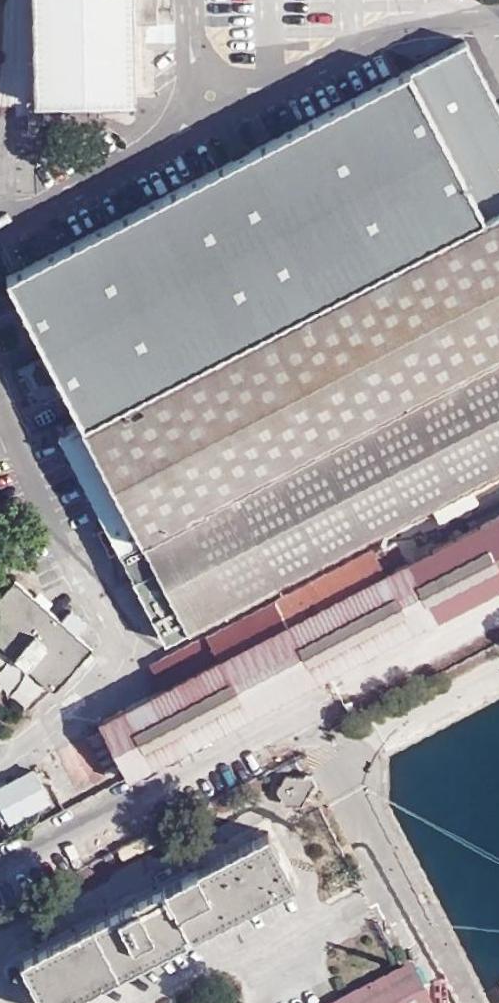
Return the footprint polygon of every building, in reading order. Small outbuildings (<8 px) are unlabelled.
[(29,103),(130,101),(128,0),(27,0),(29,103)] [(468,9),(478,0),(459,0),(468,9)] [(392,67),(0,263),(0,297),(57,411),(463,209),(392,67)] [(498,460),(498,200),(54,433),(161,636),(498,460)] [(498,578),(498,507),(385,566),(374,546),(365,551),(362,548),(143,662),(156,687),(97,717),(102,726),(122,764),(126,772),(498,578)] [(42,687),(51,687),(85,650),(71,636),(80,627),(63,611),(54,621),(9,581),(0,590),(0,649),(42,687)] [(103,772),(122,764),(102,726),(84,735),(103,772)] [(5,817),(44,797),(29,768),(0,782),(0,807),(5,817)] [(296,803),(309,783),(306,775),(280,774),(270,789),(279,803),(296,803)] [(148,829),(113,847),(119,859),(155,841),(148,829)] [(288,881),(262,831),(15,959),(38,1002),(51,1002),(288,881)] [(407,968),(340,1002),(425,1002),(407,968)]
